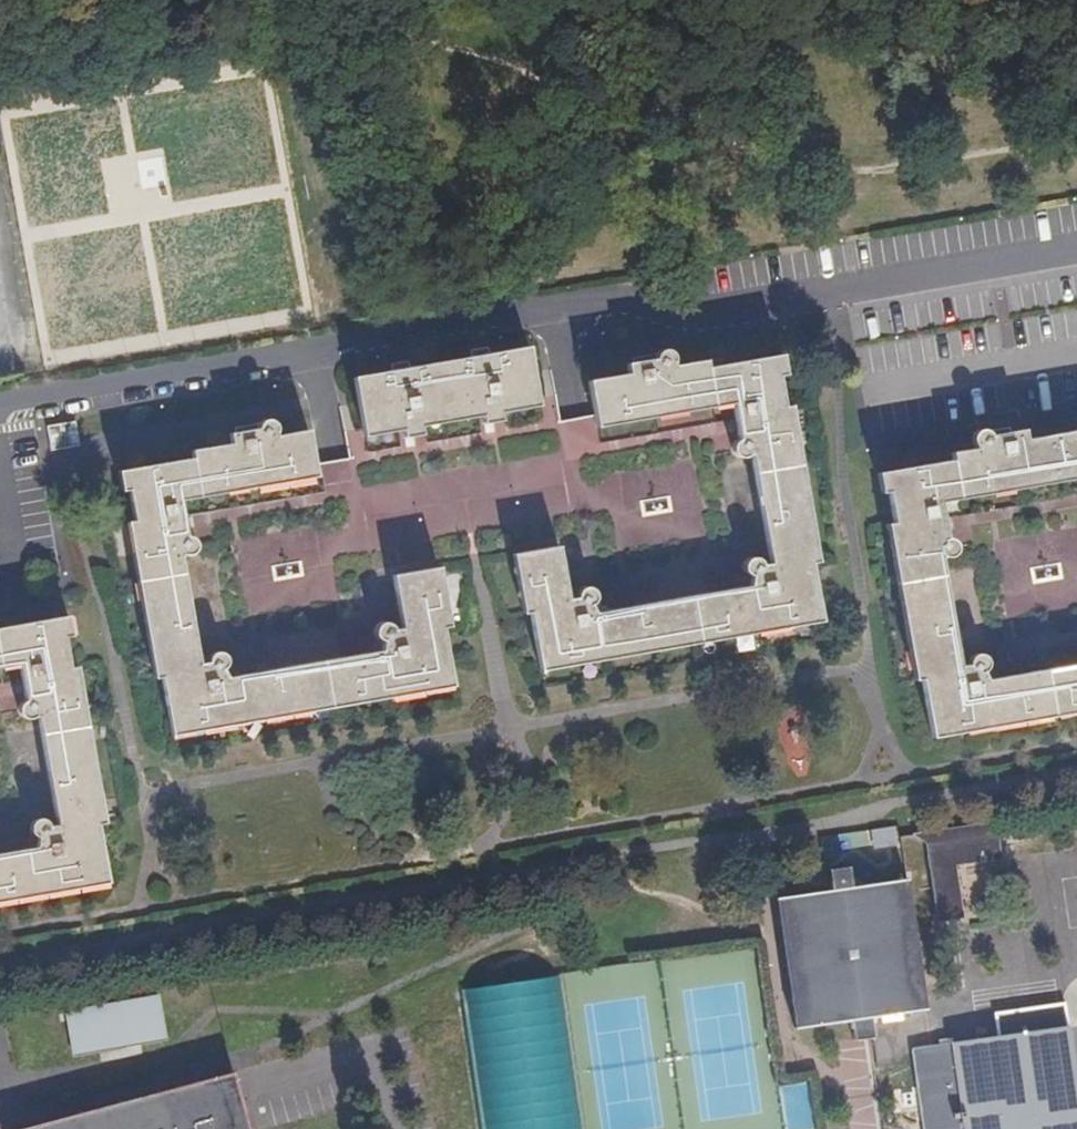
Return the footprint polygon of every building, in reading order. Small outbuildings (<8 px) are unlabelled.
[(523,345),(351,375),(360,428),(399,421),(402,437),(420,434),(417,418),(477,407),(480,424),(499,421),(495,403),(532,397),(523,345)] [(558,542),(519,549),(539,660),(817,612),(771,352),(704,364),(702,357),(669,363),(672,355),(668,348),(660,347),(654,354),(627,359),(628,370),(588,377),(594,416),(730,392),(738,436),(730,445),(734,455),(743,455),(750,448),(770,560),(759,563),(757,557),(749,555),(742,559),(742,568),(745,572),(750,573),(751,582),(592,609),(590,602),(595,599),(596,589),(591,584),(582,584),(578,588),(578,595),(568,597),(558,542)] [(127,469),(173,726),(450,676),(430,565),(391,573),(402,628),(390,630),(388,623),(380,621),(373,625),(374,636),(381,640),(382,650),(223,678),(221,668),(227,663),(226,654),(220,650),(212,652),(209,662),(200,664),(180,554),(190,554),(197,547),(195,539),(186,536),(178,492),(312,467),(306,428),(271,434),(274,422),(268,416),(259,417),(255,421),(256,425),(229,430),(231,442),(191,449),(193,457),(127,469)] [(52,448),(80,442),(75,417),(47,423),(52,448)] [(1019,444),(1017,433),(985,439),(981,433),(973,432),(966,437),(967,446),(973,451),(947,456),(948,463),(882,476),(929,733),(1076,707),(1076,669),(986,685),(980,675),(984,666),(980,658),(973,657),(967,660),(965,668),(957,668),(938,562),(949,560),(952,553),(950,547),(941,542),(934,497),(1076,473),(1076,433),(1019,444)] [(19,656),(26,699),(19,704),(20,712),(24,717),(33,717),(39,713),(57,824),(50,825),(44,819),(36,819),(32,825),(32,833),(40,838),(40,846),(0,853),(0,892),(107,874),(61,615),(0,626),(0,659),(19,656)] [(989,825),(923,837),(934,925),(959,920),(952,869),(995,862),(989,825)] [(870,1015),(921,1008),(910,930),(903,881),(851,889),(849,871),(827,874),(830,893),(778,900),(796,1027),(849,1019),(851,1037),(872,1034),(870,1015)] [(158,1000),(67,1015),(75,1059),(100,1054),(142,1047),(166,1043),(158,1000)] [(1066,1009),(997,1018),(1000,1041),(916,1053),(927,1128),(1076,1128),(1076,1088),(1066,1009)] [(239,1077),(174,1094),(43,1128),(253,1128),(239,1077)]
